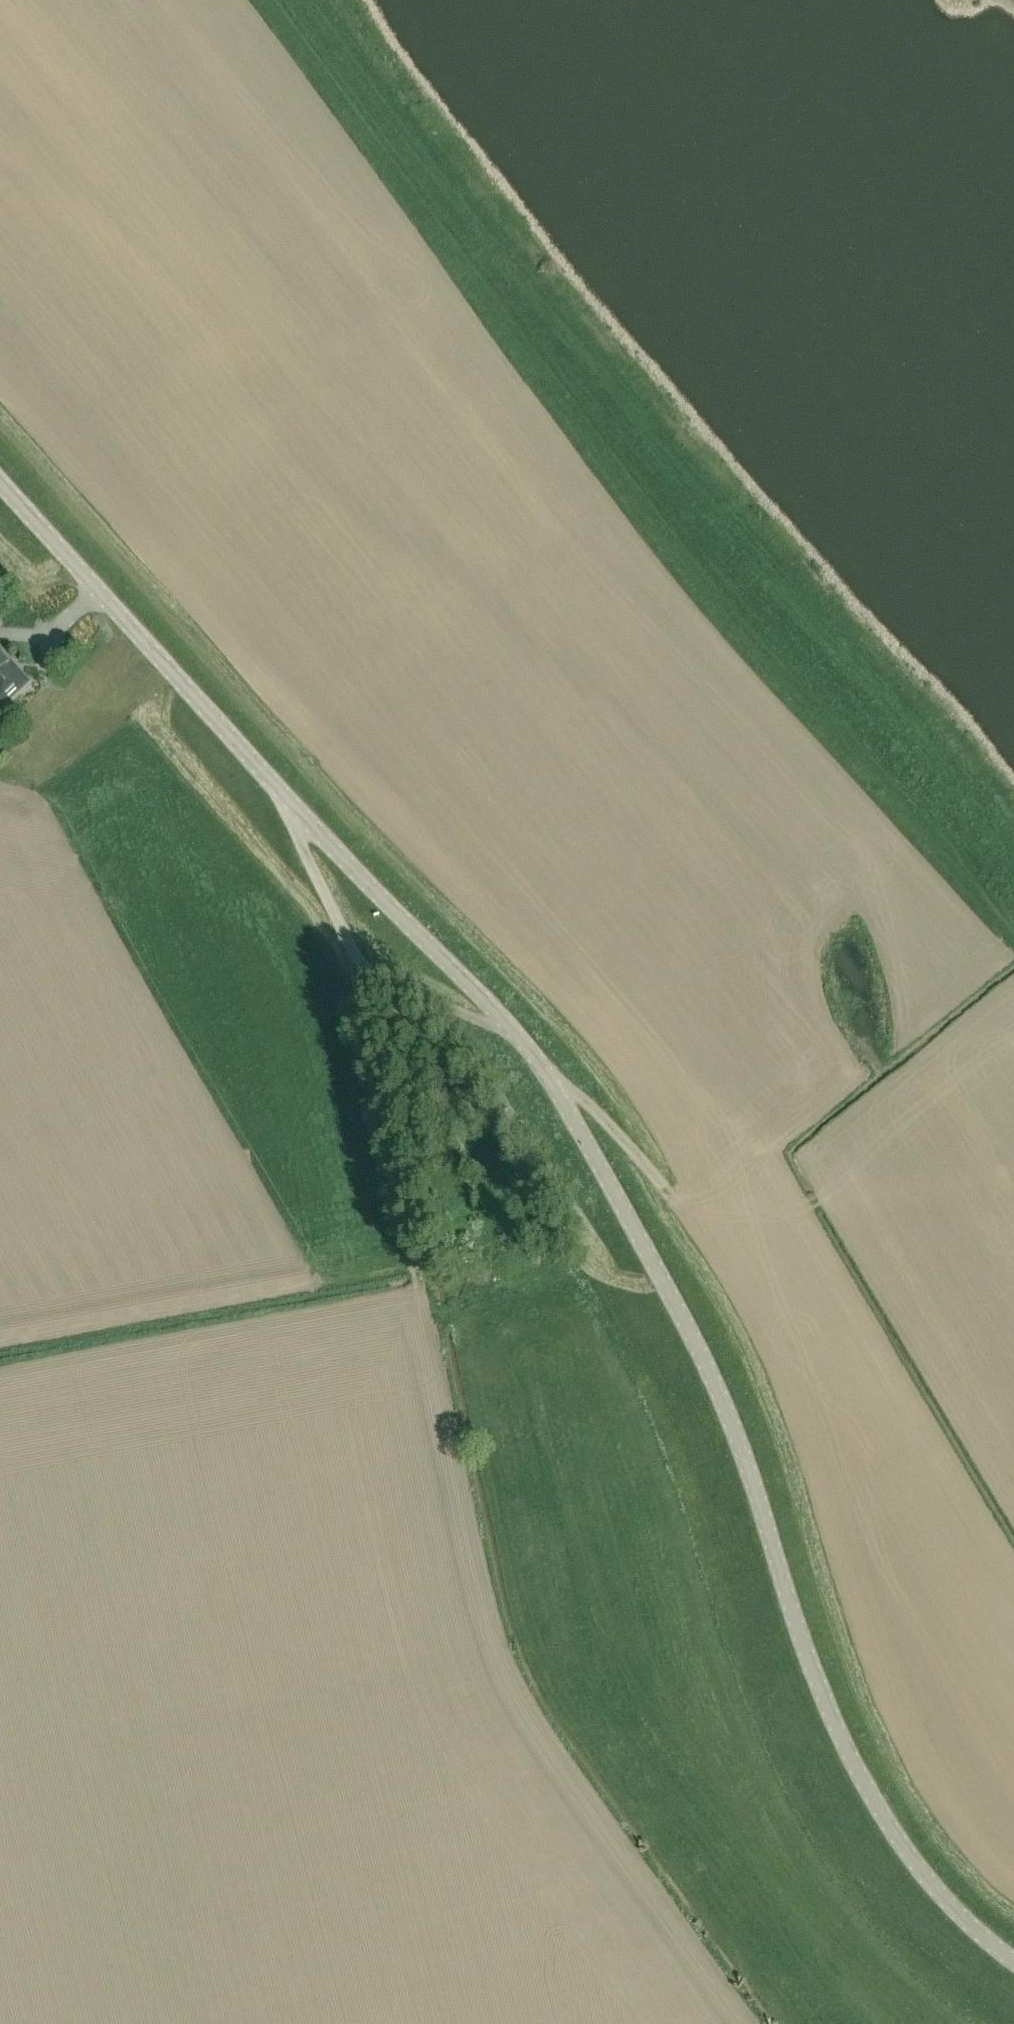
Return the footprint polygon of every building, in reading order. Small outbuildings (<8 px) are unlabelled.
[(371,349),(355,351),(357,362),(372,360),(371,349)] [(0,649),(0,714),(32,684),(0,649)]
